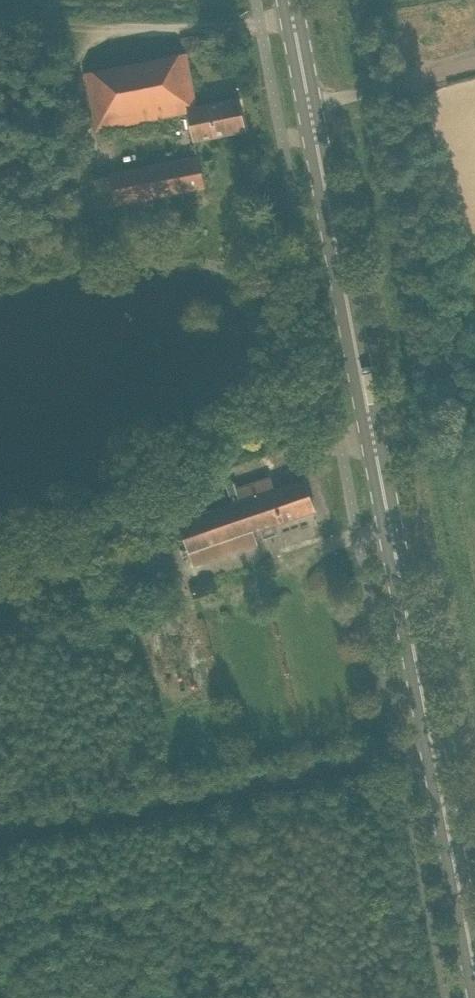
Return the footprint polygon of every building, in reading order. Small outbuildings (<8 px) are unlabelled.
[(196,106),(186,53),(85,72),(96,127),(188,112),(194,141),(246,131),(240,98),(196,106)] [(204,186),(198,158),(111,175),(116,203),(204,186)] [(274,490),(270,478),(237,489),(241,501),(180,522),(195,565),(257,544),(253,531),(261,529),(264,539),(277,534),(274,524),(315,510),(304,480),(274,490)]
